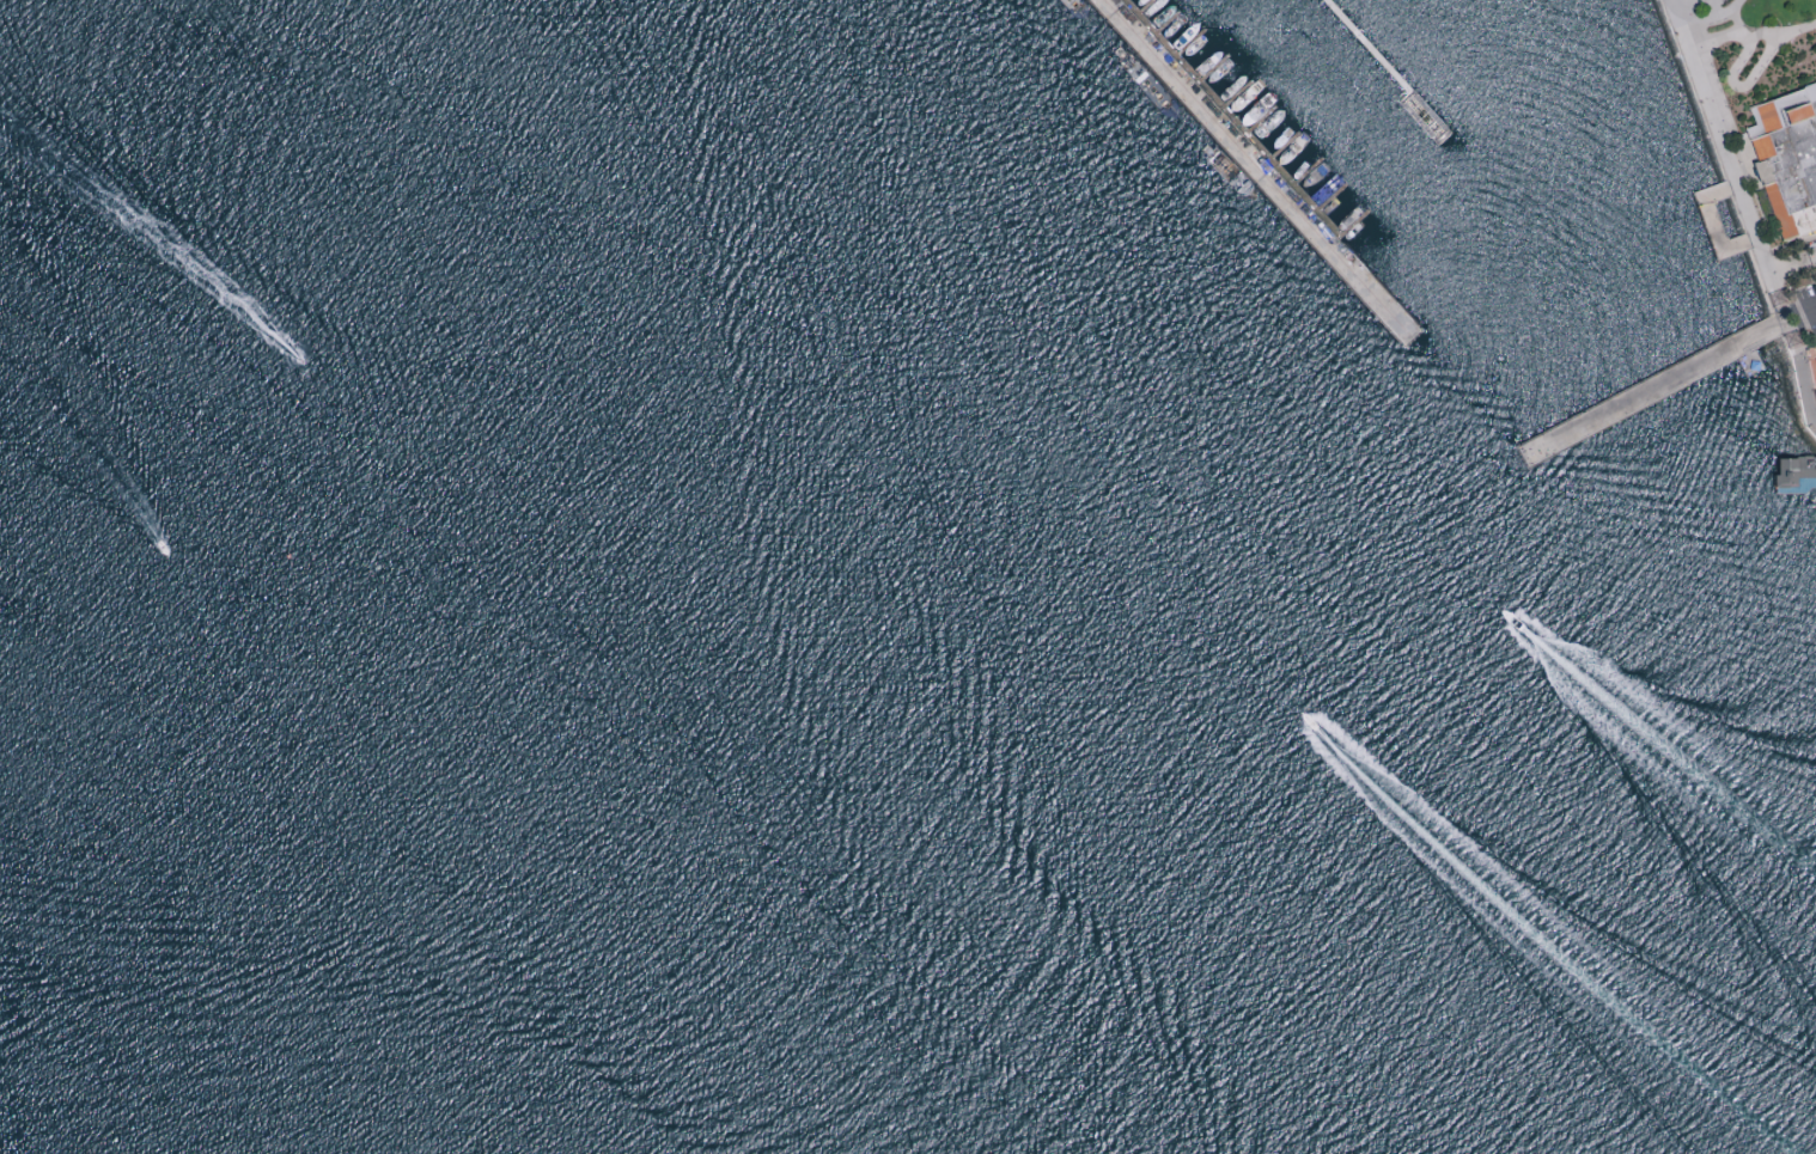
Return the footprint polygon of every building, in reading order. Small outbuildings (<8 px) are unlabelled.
[(1753,110),(1815,84),(1815,233),(1786,244),(1768,193),(1766,184),(1753,145),(1755,144),(1750,130),(1759,127),(1753,110)] [(1798,469),(1797,459),(1778,459),(1778,476),(1777,476),(1777,489),(1778,489),(1778,494),(1806,494),(1811,490),(1815,490),(1815,469),(1798,469)]
